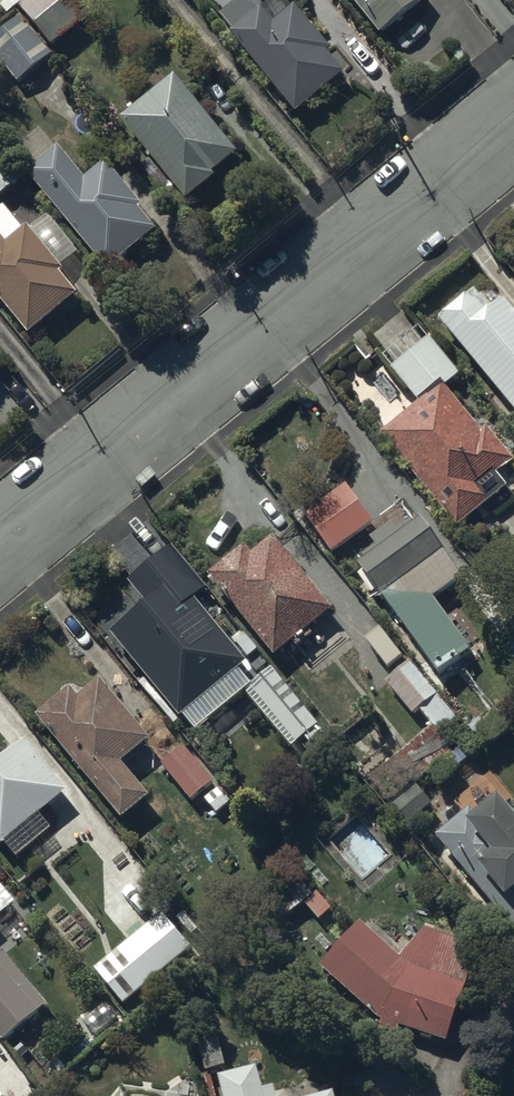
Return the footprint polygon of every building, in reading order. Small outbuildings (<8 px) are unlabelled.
[(21,13),(52,52),(88,23),(70,0),(37,0),(21,13)] [(220,20),(232,36),(231,37),(296,118),(344,80),(326,57),(330,54),(297,12),(294,15),(282,0),(278,0),(260,15),(248,0),(245,0),(220,20)] [(379,38),(426,1),(424,0),(349,0),(379,38)] [(20,20),(0,37),(0,67),(18,87),(52,58),(20,20)] [(174,79),(119,124),(186,206),(215,182),(212,179),(238,157),(174,79)] [(27,175),(0,143),(0,199),(27,175)] [(58,152),(26,178),(108,277),(157,236),(139,214),(142,211),(106,168),(85,185),(58,152)] [(29,339),(76,300),(59,279),(63,276),(28,233),(23,237),(3,212),(0,214),(0,304),(29,339)] [(439,322),(513,415),(513,316),(505,305),(492,316),(474,294),(439,322)] [(420,406),(381,437),(458,531),(507,490),(497,478),(513,464),(486,432),(482,436),(447,393),(465,378),(433,339),(392,374),(420,406)] [(9,367),(0,356),(0,375),(9,367)] [(346,489),(304,521),(334,557),(375,524),(346,489)] [(363,559),(366,564),(356,572),(440,680),(473,654),(433,604),(462,581),(417,524),(412,528),(411,526),(399,535),(392,527),(371,543),(376,549),(363,559)] [(245,549),(209,578),(274,660),(292,646),(296,650),(311,638),(309,635),(333,617),(274,543),(253,559),(245,549)] [(171,551),(129,588),(149,611),(140,618),(132,610),(112,627),(119,634),(112,640),(181,723),(183,721),(196,737),(253,690),(240,674),(247,669),(193,603),(205,593),(171,551)] [(456,721),(410,664),(385,685),(413,718),(420,713),(436,732),(439,736),(456,721)] [(276,677),(253,696),(297,749),(320,730),(276,677)] [(71,693),(36,723),(123,825),(149,802),(121,769),(150,744),(100,685),(80,703),(71,693)] [(2,853),(6,850),(17,863),(53,834),(41,820),(68,798),(25,746),(2,765),(0,762),(0,850),(2,853)] [(184,750),(161,769),(191,805),(214,785),(184,750)] [(415,787),(397,801),(414,824),(433,810),(415,787)] [(435,842),(513,936),(513,818),(506,818),(488,797),(435,842)] [(300,884),(272,907),(289,928),(309,911),(319,923),(330,913),(316,896),(313,899),(300,884)] [(161,915),(93,972),(124,1009),(192,951),(161,915)] [(477,950),(422,933),(401,963),(362,929),(322,972),(382,1026),(380,1032),(398,1038),(399,1032),(448,1047),(477,950)] [(0,961),(0,1043),(3,1048),(48,1011),(4,958),(0,961)] [(196,1067),(202,1095),(216,1095),(212,1079),(216,1078),(216,1074),(226,1072),(217,1034),(196,1039),(202,1065),(196,1067)] [(275,1092),(264,1094),(257,1071),(217,1081),(221,1095),(276,1095),(275,1092)]
